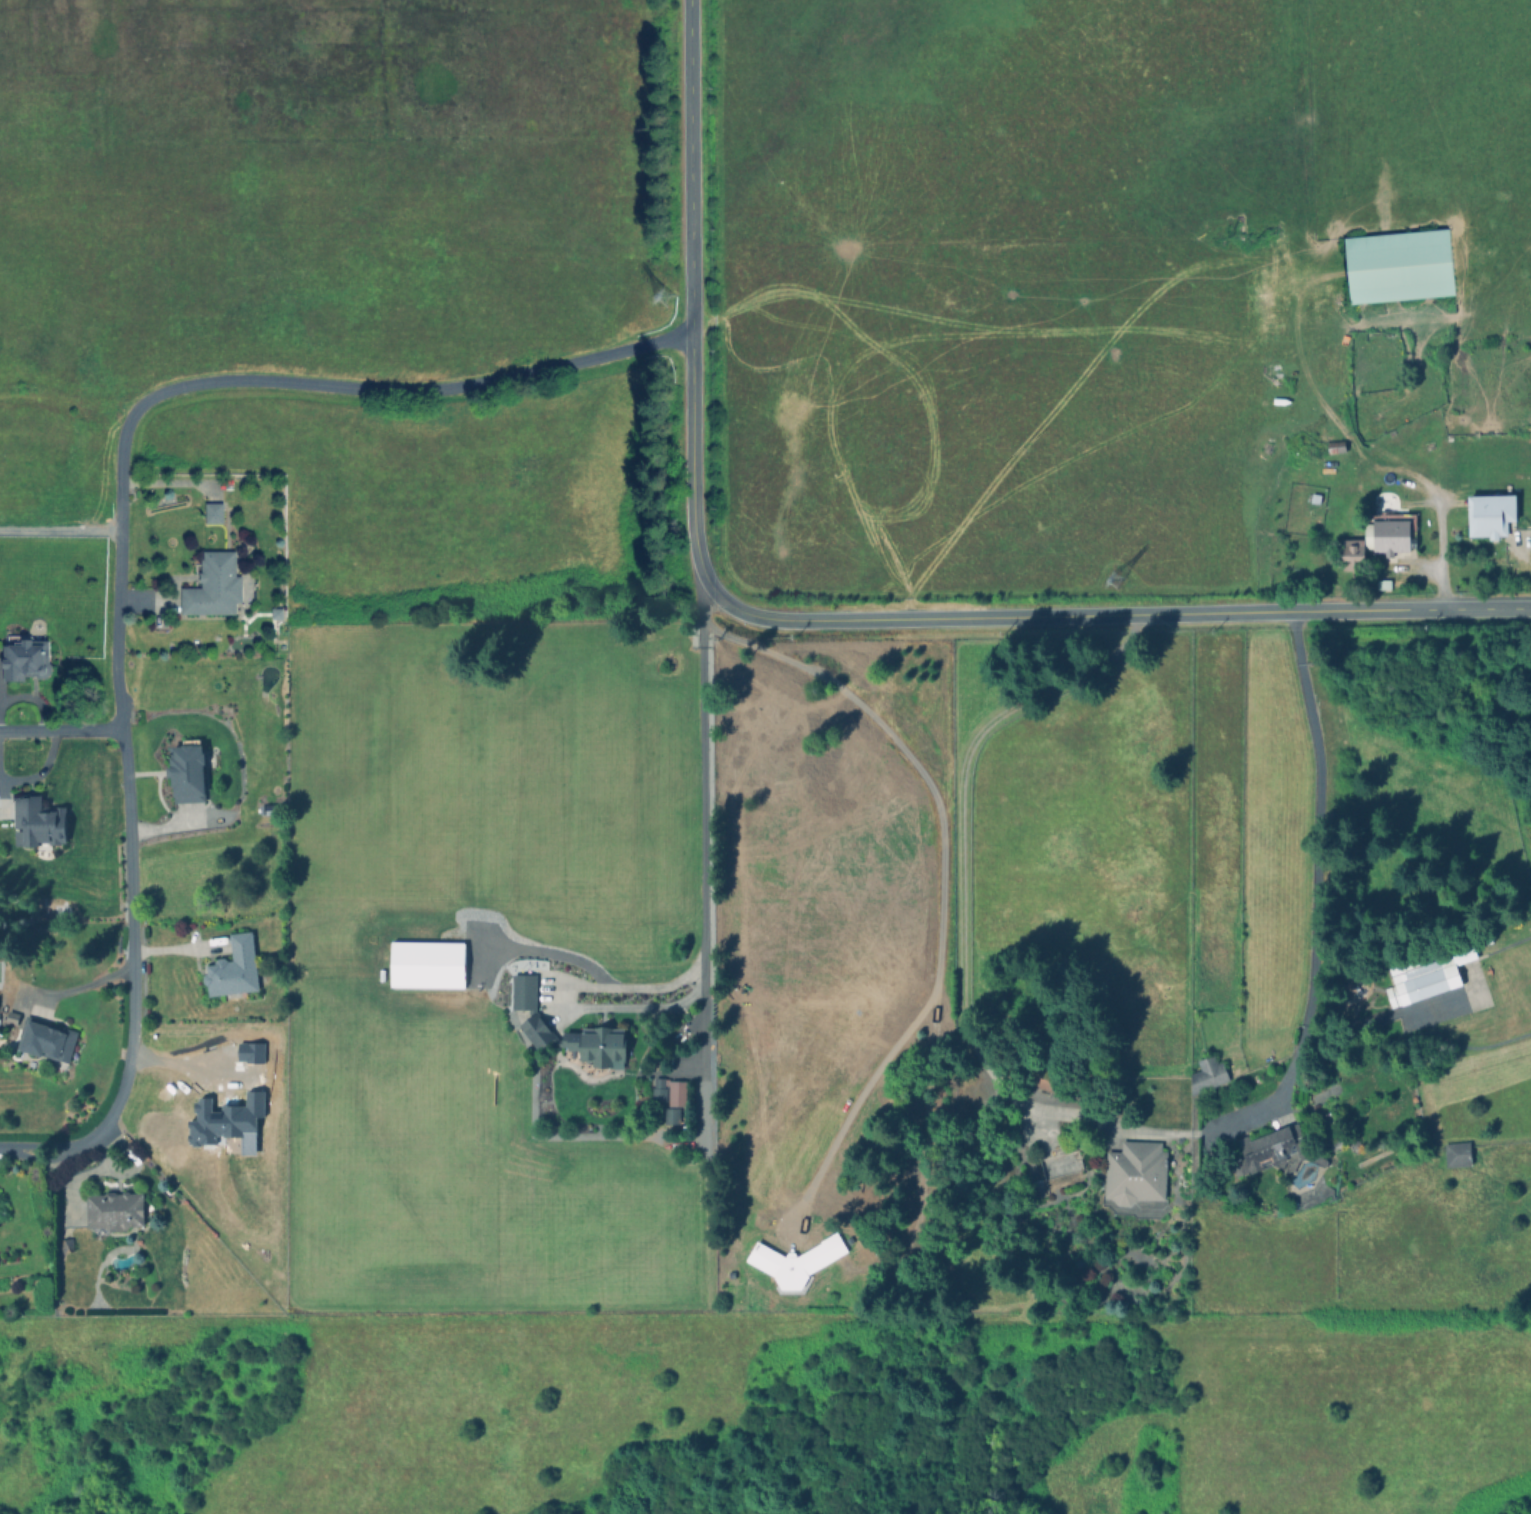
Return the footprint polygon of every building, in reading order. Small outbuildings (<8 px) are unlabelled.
[(1348,302),(1453,295),(1449,229),(1344,236),(1348,302)] [(1466,495),(1467,536),(1488,535),(1488,540),(1498,540),(1498,535),(1506,535),(1506,521),(1515,520),(1514,494),(1466,495)] [(221,501),(222,522),(205,522),(204,502),(221,501)] [(1414,513),(1389,513),(1390,520),(1363,521),(1364,550),(1383,550),(1383,557),(1392,557),(1392,551),(1409,551),(1409,531),(1415,531),(1414,513)] [(1355,571),(1355,564),(1363,564),(1363,531),(1341,530),(1340,570),(1355,571)] [(235,550),(235,574),(252,574),(252,599),(241,599),(241,602),(235,602),(235,614),(181,614),(181,587),(200,587),(200,581),(198,582),(198,570),(200,570),(200,557),(202,557),(202,550),(235,550)] [(48,639),(48,662),(50,664),(50,672),(44,678),(36,678),(34,675),(23,675),(23,680),(2,680),(2,644),(5,644),(5,634),(29,634),(33,639),(48,639)] [(199,738),(199,743),(201,743),(202,750),(204,750),(204,762),(202,762),(204,800),(172,802),(171,785),(170,785),(169,775),(166,775),(165,765),(169,765),(168,745),(181,744),(180,743),(182,743),(181,739),(199,738)] [(39,793),(40,806),(63,805),(64,841),(59,841),(59,844),(48,844),(48,849),(33,850),(33,845),(13,845),(12,796),(20,795),(19,794),(39,793)] [(272,803),(273,814),(262,815),(262,814),(259,814),(258,805),(262,805),(262,804),(272,803)] [(250,930),(257,989),(207,995),(206,985),(202,982),(201,976),(204,973),(204,969),(206,969),(205,964),(213,963),(213,961),(216,958),(222,957),(226,960),(226,961),(231,960),(228,933),(250,930)] [(464,942),(390,941),(389,986),(463,988),(464,942)] [(1461,986),(1455,964),(1475,958),(1474,952),(1466,955),(1465,952),(1449,956),(1451,962),(1443,964),(1441,957),(1419,964),(1416,955),(1386,963),(1393,985),(1384,988),(1389,1007),(1461,986)] [(536,974),(511,974),(510,1009),(535,1009),(536,974)] [(17,1013),(14,1025),(3,1021),(6,1010),(17,1013)] [(540,1013),(516,1026),(523,1039),(528,1036),(535,1050),(554,1039),(540,1013)] [(75,1031),(66,1062),(55,1059),(55,1060),(39,1055),(39,1056),(14,1048),(24,1015),(75,1031)] [(623,1068),(624,1028),(580,1026),(580,1033),(561,1032),(560,1049),(579,1049),(578,1060),(591,1060),(591,1067),(623,1068)] [(1228,1080),(1221,1060),(1216,1062),(1213,1054),(1196,1060),(1199,1069),(1185,1075),(1193,1094),(1228,1080)] [(1050,1091),(1056,1073),(1035,1065),(1028,1083),(1050,1091)] [(678,1107),(663,1107),(663,1123),(678,1123),(678,1107)] [(1248,1138),(1248,1135),(1236,1139),(1242,1158),(1230,1162),(1234,1177),(1307,1155),(1297,1123),(1248,1138)] [(1164,1200),(1166,1150),(1160,1150),(1161,1142),(1120,1140),(1120,1151),(1105,1151),(1103,1203),(1133,1204),(1133,1199),(1164,1200)] [(1443,1143),(1444,1167),(1470,1166),(1469,1142),(1443,1143)] [(126,1191),(128,1193),(141,1192),(143,1225),(127,1225),(124,1230),(107,1231),(105,1234),(94,1234),(88,1227),(86,1228),(84,1195),(101,1194),(103,1192),(112,1191),(115,1194),(119,1193),(121,1191),(126,1191)] [(847,1252),(837,1233),(795,1254),(790,1252),(783,1255),(755,1241),(745,1261),(773,1275),(781,1291),(789,1287),(799,1292),(809,1271),(847,1252)]
